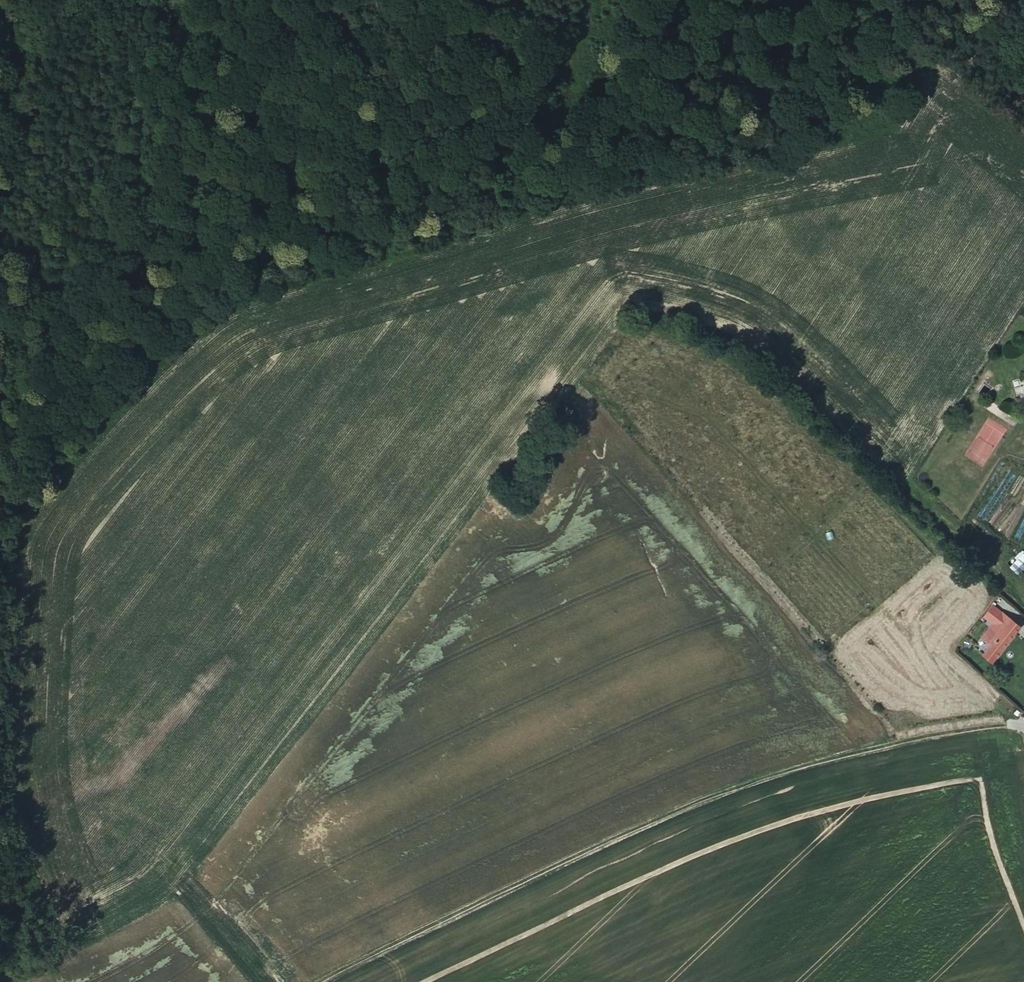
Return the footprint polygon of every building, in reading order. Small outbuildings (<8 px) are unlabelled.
[(1018,559),(1011,566),(1010,567),(1018,575),(1023,568),(1023,555),(1023,554),(1018,559)] [(1006,562),(1011,566),(1018,559),(1013,555),(1006,562)] [(984,616),(992,623),(1002,612),(993,605),(984,616)] [(1019,626),(1002,612),(992,623),(982,636),(991,643),(983,653),(991,660),(1019,626)]
